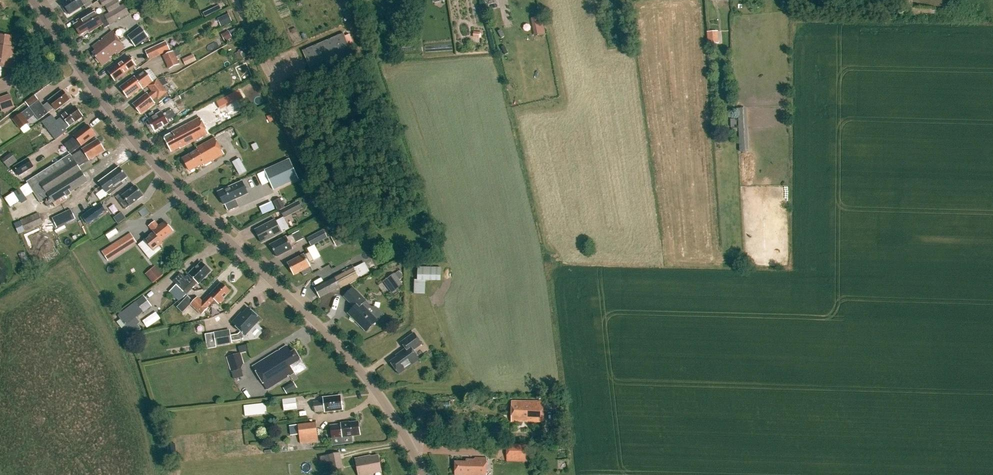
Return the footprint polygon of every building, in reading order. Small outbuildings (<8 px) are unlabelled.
[(82,0),(66,0),(67,1),(63,3),(69,14),(84,5),(81,1),(82,0)] [(79,23),(75,25),(81,36),(89,31),(90,33),(103,25),(105,27),(129,13),(124,5),(121,7),(117,0),(103,0),(100,2),(104,8),(106,7),(109,14),(106,15),(106,14),(100,17),(96,11),(78,21),(79,23)] [(218,20),(221,27),(232,22),(228,15),(218,20)] [(534,35),(544,34),(543,20),(532,21),(534,35)] [(141,27),(128,36),(136,48),(149,38),(141,27)] [(221,33),(224,41),(232,38),(229,30),(221,33)] [(97,52),(94,54),(104,65),(126,48),(112,31),(93,46),(97,52)] [(718,32),(707,32),(708,45),(718,44),(718,32)] [(303,50),(312,72),(354,55),(345,33),(303,50)] [(15,70),(17,56),(13,55),(14,44),(10,44),(11,37),(0,36),(0,68),(15,70)] [(166,42),(145,51),(150,60),(170,51),(166,42)] [(163,56),(169,70),(180,65),(174,51),(163,56)] [(194,56),(184,61),(187,67),(197,62),(194,56)] [(122,61),(109,72),(116,81),(136,65),(130,57),(123,63),(122,61)] [(135,76),(121,87),(129,97),(143,87),(144,88),(154,81),(146,71),(136,78),(135,76)] [(148,93),(135,104),(142,114),(156,103),(154,100),(158,97),(159,99),(168,91),(158,78),(149,85),(153,91),(149,94),(148,93)] [(1,113),(19,104),(12,91),(0,97),(0,110),(1,113)] [(49,101),(50,102),(44,107),(39,101),(30,108),(40,121),(55,109),(57,111),(69,101),(62,91),(49,101)] [(42,123),(52,136),(56,141),(68,132),(67,130),(83,117),(75,107),(57,122),(52,116),(42,123)] [(169,123),(177,118),(173,110),(164,114),(162,112),(156,115),(157,117),(150,120),(156,131),(170,124),(169,123)] [(21,114),(12,121),(20,130),(29,124),(21,114)] [(200,117),(173,133),(173,134),(165,138),(173,152),(181,148),(181,149),(209,134),(200,117)] [(74,137),(76,139),(69,144),(75,151),(95,135),(88,126),(74,137)] [(216,137),(197,148),(198,150),(186,156),(183,158),(190,171),(195,168),(203,163),(205,165),(225,154),(216,137)] [(88,182),(78,167),(90,160),(93,160),(94,158),(104,152),(98,141),(83,150),(72,157),(70,155),(28,183),(41,205),(45,202),(48,208),(66,196),(68,198),(72,195),(71,193),(88,182)] [(2,162),(8,169),(18,162),(12,155),(2,162)] [(239,160),(233,164),(240,176),(247,172),(239,160)] [(296,180),(288,160),(266,170),(274,190),(296,180)] [(107,178),(99,184),(108,196),(116,190),(114,187),(127,178),(120,168),(107,177),(107,178)] [(241,197),(240,196),(248,192),(243,181),(219,192),(224,205),(226,204),(229,212),(240,207),(236,199),(241,197)] [(124,198),(119,202),(124,209),(129,205),(131,206),(143,196),(136,187),(123,197),(124,198)] [(274,203),(278,211),(285,207),(281,199),(274,203)] [(299,201),(280,211),(284,219),(303,209),(299,201)] [(89,226),(107,213),(100,203),(82,216),(89,226)] [(71,210),(52,218),(57,228),(76,220),(71,210)] [(39,214),(21,221),(26,233),(43,225),(39,214)] [(275,220),(256,230),(263,243),(289,229),(283,218),(276,222),(275,220)] [(149,227),(154,233),(145,241),(154,252),(163,244),(162,242),(174,233),(166,223),(159,228),(155,223),(149,227)] [(299,230),(292,234),(296,242),(303,238),(299,230)] [(321,256),(315,244),(326,239),(321,230),(307,237),(311,246),(307,248),(313,260),(321,256)] [(108,262),(137,243),(131,233),(102,252),(108,262)] [(287,237),(271,245),(277,257),(293,249),(291,245),(296,242),(292,235),(287,238),(287,237)] [(308,263),(313,260),(309,253),(304,256),(304,255),(288,264),(294,275),(301,271),(304,277),(313,272),(308,263)] [(182,275),(174,282),(184,292),(194,281),(199,286),(211,273),(202,264),(197,269),(196,268),(188,276),(189,276),(186,279),(182,275)] [(163,276),(155,267),(146,275),(153,284),(163,276)] [(334,277),(335,278),(315,288),(320,297),(340,287),(341,288),(359,279),(353,267),(334,277)] [(441,268),(418,267),(418,281),(441,282),(441,268)] [(398,271),(395,274),(400,280),(403,278),(398,271)] [(395,274),(388,279),(397,290),(403,285),(400,280),(395,274)] [(198,298),(191,306),(202,316),(215,302),(219,306),(231,293),(222,284),(210,297),(209,296),(203,303),(198,298)] [(354,308),(348,314),(366,332),(383,315),(378,310),(374,310),(370,314),(361,305),(365,302),(352,288),(343,297),(354,308)] [(144,297),(124,311),(118,316),(130,331),(141,323),(137,318),(152,307),(144,297)] [(230,333),(214,336),(217,348),(233,345),(232,343),(242,342),(261,321),(249,310),(240,319),(239,317),(232,324),(241,333),(238,336),(231,337),(230,333)] [(389,363),(398,375),(419,360),(412,351),(421,344),(413,334),(400,343),(405,349),(400,353),(401,354),(389,363)] [(295,373),(296,375),(306,369),(295,351),(291,353),(286,346),(253,367),(267,390),(295,373)] [(227,358),(231,372),(242,369),(242,368),(242,367),(243,367),(243,366),(244,365),(241,353),(227,358)] [(297,388),(293,382),(283,388),(287,395),(297,388)] [(324,402),(313,403),(315,414),(325,412),(325,413),(342,411),(341,397),(323,399),(324,402)] [(284,411),(298,410),(296,398),(283,400),(284,411)] [(511,401),(510,423),(543,423),(543,402),(511,401)] [(266,403),(244,406),(245,417),(265,415),(265,412),(267,412),(266,403)] [(360,428),(359,428),(358,423),(349,424),(349,422),(341,424),(341,425),(331,426),(332,436),(339,435),(341,445),(353,444),(352,437),(360,436),(360,434),(361,434),(360,428)] [(301,445),(319,443),(317,424),(299,426),(290,427),(292,436),(299,436),(301,445)] [(507,462),(526,462),(526,445),(507,445),(507,462)] [(340,453),(328,455),(331,473),(344,470),(340,453)] [(381,472),(378,455),(370,457),(370,456),(355,459),(358,474),(373,474),(381,472)] [(485,459),(473,459),(473,461),(465,460),(465,463),(454,463),(454,474),(485,474),(485,459)]
